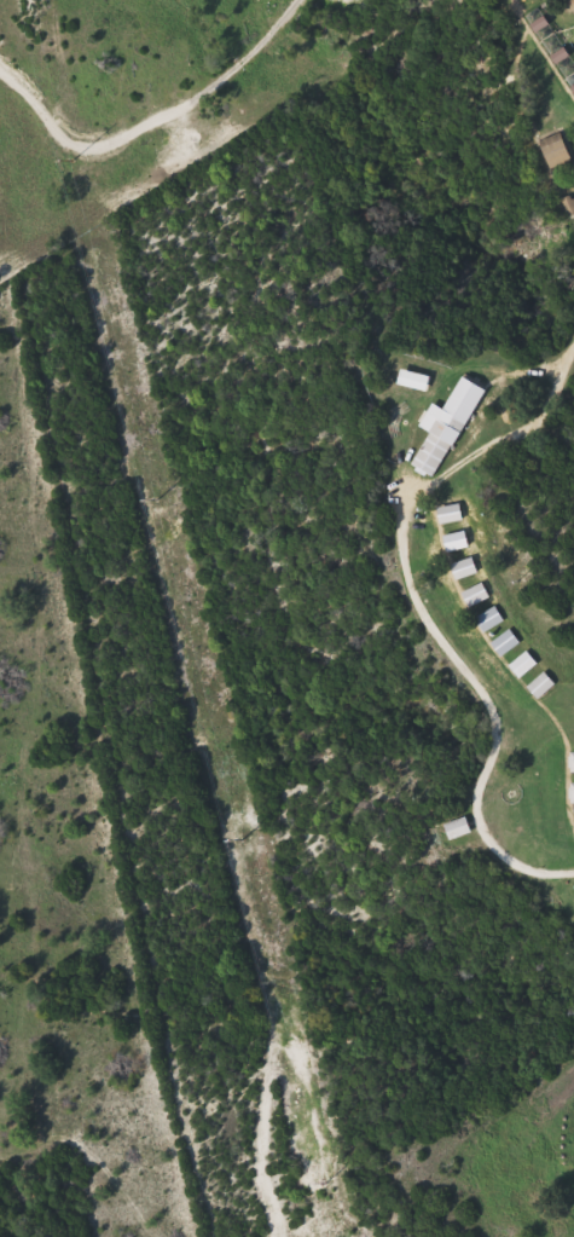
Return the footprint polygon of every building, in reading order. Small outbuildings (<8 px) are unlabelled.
[(573,11),(566,0),(573,0),(573,10),(573,11)] [(540,143),(561,134),(573,161),(552,169),(540,143)] [(428,392),(399,385),(402,370),(430,377),(428,392)] [(448,405),(469,416),(437,475),(414,463),(439,418),(429,412),(434,404),(446,410),(448,405)] [(437,509),(460,503),(464,519),(441,525),(437,509)] [(448,551),(445,536),(466,531),(470,547),(448,551)] [(452,565),(475,557),(480,573),(457,579),(452,565)] [(470,609),(463,594),(483,583),(491,597),(470,609)] [(486,634),(477,619),(497,606),(506,620),(486,634)] [(522,643),(504,657),(493,643),(511,629),(522,643)] [(511,665),(529,652),(539,665),(521,678),(511,665)] [(557,686),(539,699),(529,687),(547,672),(557,686)] [(450,840),(445,825),(466,817),(471,833),(450,840)]
